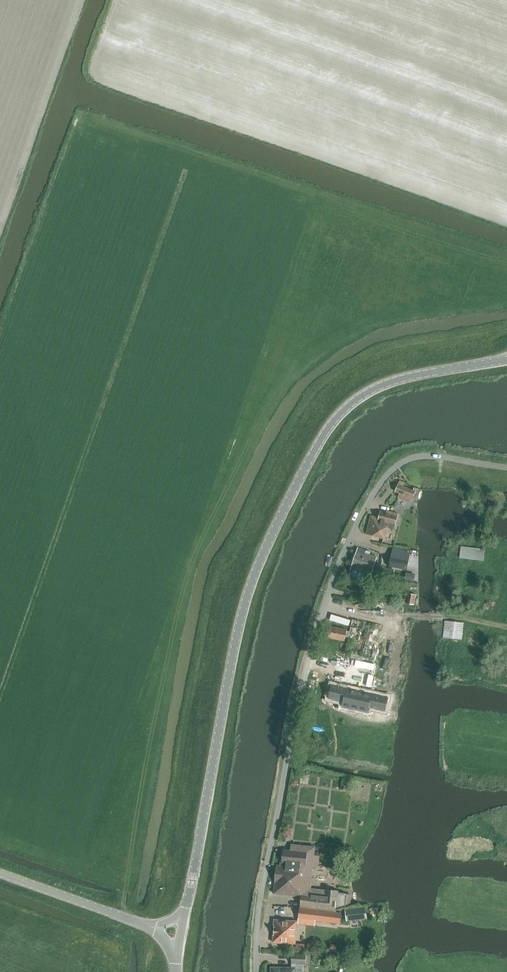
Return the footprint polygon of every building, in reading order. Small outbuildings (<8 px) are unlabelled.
[(400,494),(398,498),(411,503),(416,491),(398,484),(395,492),(400,494)] [(373,536),(385,539),(387,528),(394,530),(398,514),(387,511),(386,513),(380,512),(379,518),(371,516),(366,535),(367,535),(367,533),(373,534),(373,536)] [(459,558),(484,561),(485,549),(461,546),(459,558)] [(389,566),(407,570),(411,551),(393,547),(389,566)] [(349,575),(364,580),(366,572),(371,574),(377,557),(370,555),(371,552),(358,548),(356,555),(354,554),(351,563),(353,563),(349,575)] [(404,604),(414,606),(416,595),(407,593),(404,604)] [(376,594),(374,608),(389,611),(392,596),(376,594)] [(352,654),(351,658),(338,656),(331,685),(370,693),(377,664),(357,660),(358,656),(372,658),(379,625),(352,620),(350,632),(348,638),(345,653),(352,654)] [(443,638),(462,640),(464,623),(445,621),(443,638)] [(329,638),(345,641),(345,637),(348,638),(350,632),(347,631),(347,630),(331,627),(330,632),(329,633),(328,635),(329,637),(329,638)] [(311,889),(315,847),(291,845),(291,851),(283,850),(282,866),(277,865),(274,894),(301,897),(300,907),(336,911),(336,910),(345,906),(346,905),(350,905),(351,895),(338,893),(338,891),(325,890),(325,891),(311,889)] [(299,919),(340,924),(342,913),(300,908),(299,919)] [(366,908),(346,911),(347,921),(367,918),(366,908)] [(273,942),(293,943),(293,941),(295,939),(295,937),(295,935),(295,934),(294,932),(294,927),(296,928),(296,922),(275,920),(273,942)] [(304,964),(311,965),(311,955),(292,954),(292,968),(271,967),(271,971),(304,971),(304,964)]
